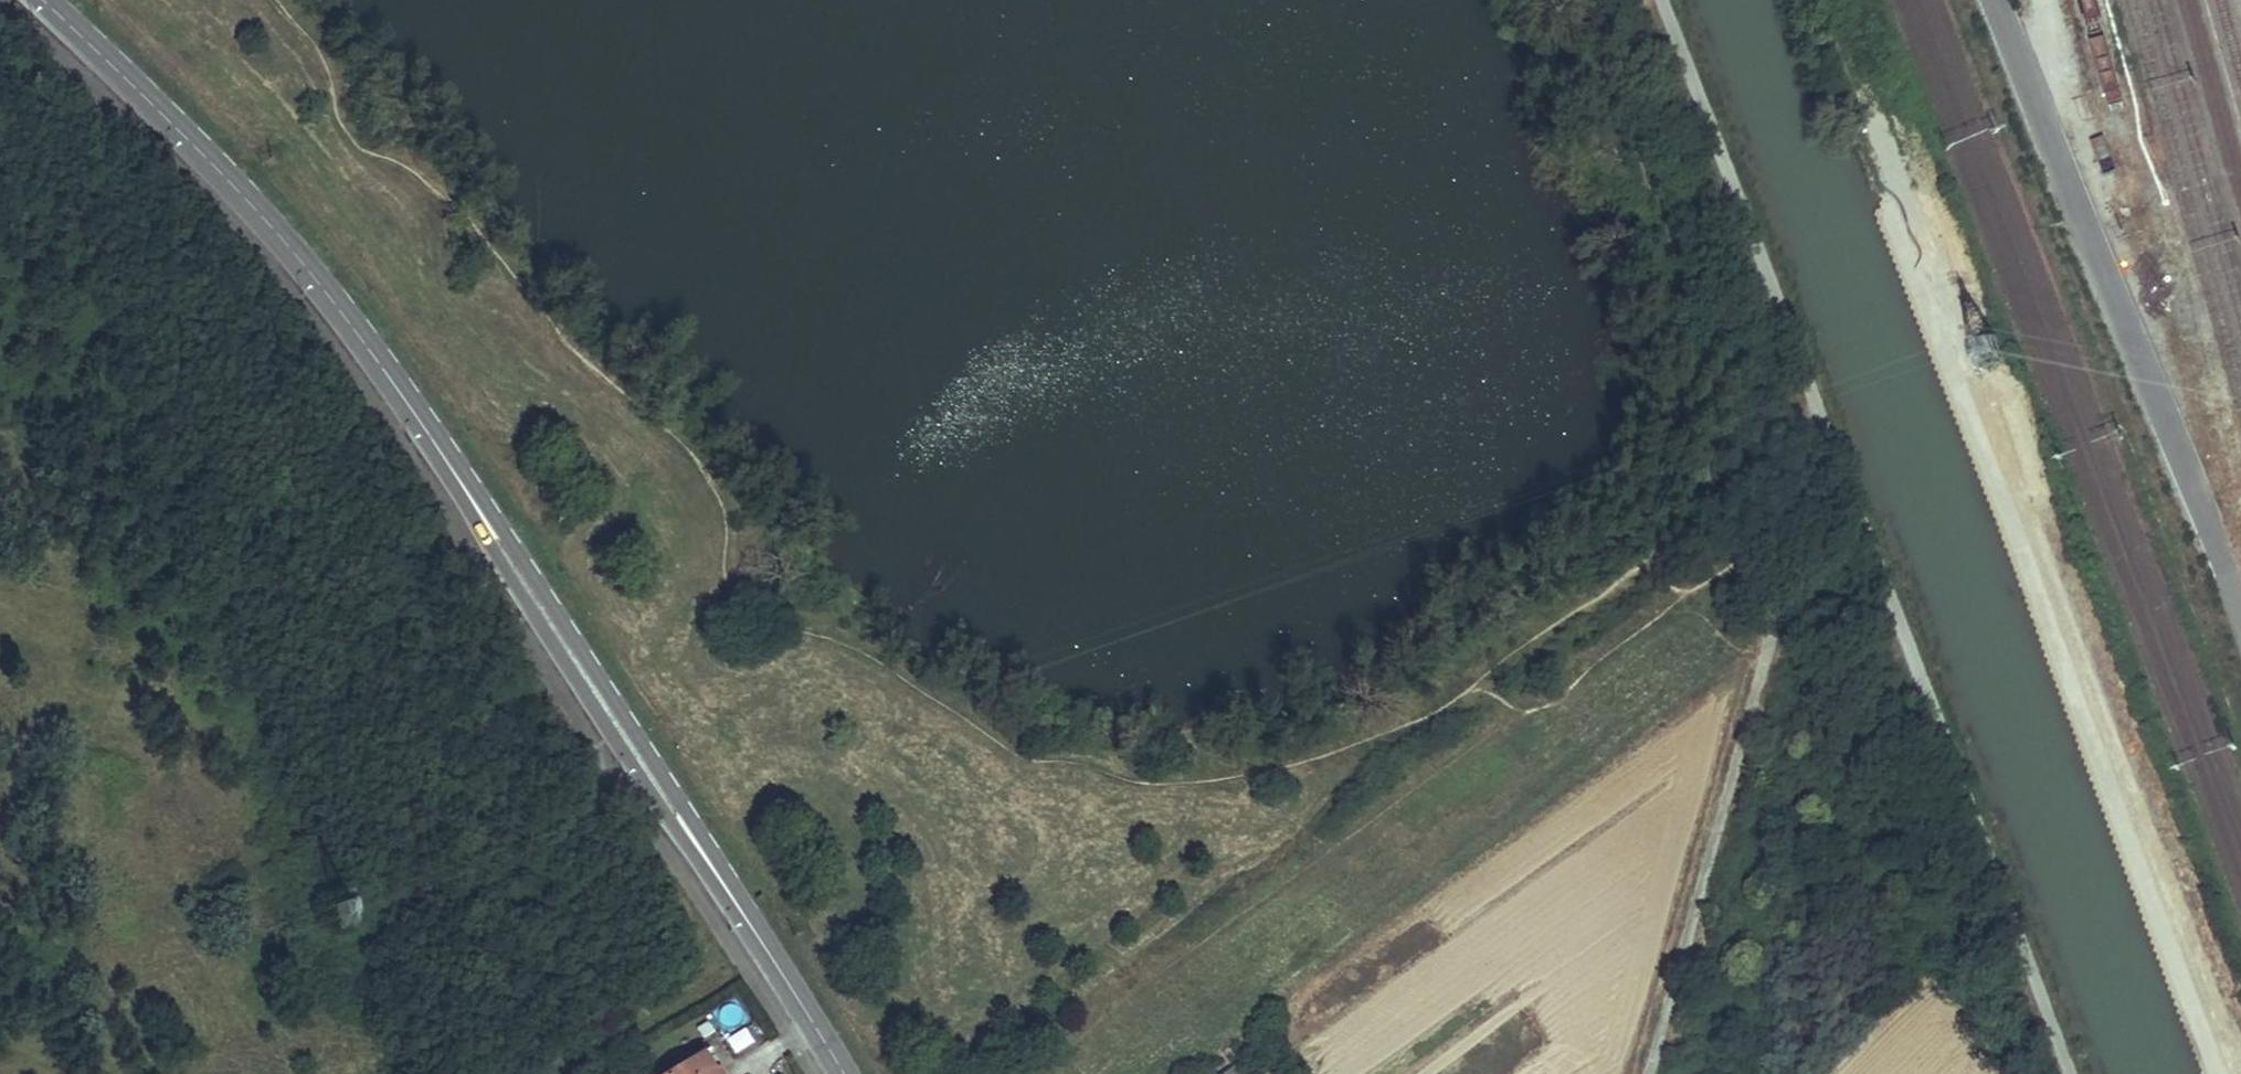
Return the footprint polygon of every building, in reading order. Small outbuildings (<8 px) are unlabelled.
[(703,1054),(671,1073),(722,1073),(718,1068),(713,1071),(703,1054)]
